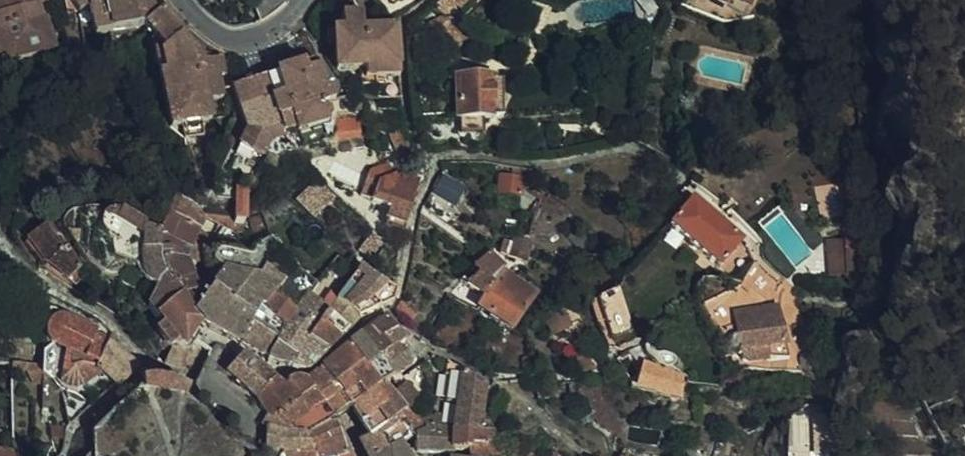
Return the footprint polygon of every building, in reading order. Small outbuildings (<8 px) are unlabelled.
[(41,41),(33,13),(27,14),(24,0),(0,0),(0,53),(41,41)] [(60,0),(49,0),(51,9),(64,7),(60,0)] [(64,7),(75,6),(81,30),(128,21),(130,20),(149,5),(145,0),(60,0),(64,7)] [(130,20),(137,27),(147,39),(140,42),(154,117),(159,120),(165,119),(186,115),(196,112),(193,95),(207,92),(204,76),(202,69),(210,67),(207,52),(188,54),(169,32),(172,28),(163,20),(149,5),(130,20)] [(327,21),(321,21),(321,36),(321,61),(350,60),(349,66),(384,65),(382,18),(348,19),(348,5),(328,6),(327,21)] [(321,36),(321,21),(312,22),(312,36),(321,36)] [(628,33),(633,37),(637,33),(641,28),(635,23),(628,33)] [(649,48),(636,48),(637,64),(650,64),(649,48)] [(314,117),(311,105),(308,96),(317,93),(323,91),(319,77),(312,78),(302,49),(263,62),(271,87),(259,91),(251,66),(219,77),(233,123),(225,141),(248,151),(257,136),(273,132),(271,124),(283,121),(285,127),(314,117)] [(444,65),(445,105),(467,104),(488,104),(489,68),(480,67),(480,63),(444,65)] [(308,96),(311,105),(321,102),(317,93),(308,96)] [(349,124),(346,103),(330,105),(325,106),(327,128),(329,137),(339,136),(338,126),(349,124)] [(467,104),(445,105),(445,119),(467,118),(467,104)] [(165,119),(166,124),(168,132),(188,129),(186,115),(165,119)] [(350,137),(349,124),(338,126),(339,136),(339,138),(350,137)] [(324,184),(307,166),(302,170),(319,188),(324,184)] [(392,217),(397,200),(382,195),(380,185),(377,177),(374,166),(362,171),(351,167),(345,184),(358,189),(357,191),(376,198),(372,210),(373,210),(392,217)] [(484,166),(484,182),(506,182),(507,166),(484,166)] [(525,178),(522,175),(521,175),(517,182),(528,185),(529,181),(525,178)] [(399,194),(400,191),(382,185),(380,185),(382,195),(397,200),(399,194)] [(159,200),(162,188),(158,187),(149,205),(142,219),(146,220),(155,206),(159,200)] [(730,226),(677,187),(657,212),(670,222),(708,252),(730,226)] [(184,196),(162,188),(159,200),(186,215),(188,209),(192,198),(184,196)] [(246,197),(252,213),(255,222),(264,219),(254,190),(245,194),(246,197)] [(204,202),(192,198),(188,209),(229,221),(258,231),(255,222),(252,213),(239,211),(219,205),(214,204),(204,202)] [(155,206),(146,220),(153,222),(162,225),(165,226),(163,247),(174,248),(176,242),(185,218),(186,215),(159,200),(155,206)] [(113,234),(126,213),(107,202),(94,222),(113,234)] [(69,261),(53,237),(34,209),(21,219),(24,223),(15,231),(18,234),(15,237),(30,255),(33,253),(52,266),(59,271),(69,261)] [(389,226),(392,217),(373,210),(369,218),(389,226)] [(139,218),(130,215),(128,237),(144,238),(146,220),(142,219),(139,218)] [(201,229),(185,218),(176,242),(181,245),(184,250),(193,251),(200,234),(201,229)] [(255,222),(258,231),(267,228),(264,219),(255,222)] [(360,223),(347,240),(355,245),(366,229),(360,223)] [(498,225),(490,224),(488,237),(495,238),(498,226),(498,225)] [(162,225),(155,246),(163,247),(165,226),(162,225)] [(498,226),(495,238),(493,244),(511,248),(516,230),(512,229),(498,226)] [(832,227),(836,259),(846,258),(842,226),(832,227)] [(815,228),(818,250),(819,260),(836,259),(832,227),(815,228)] [(132,265),(138,283),(140,275),(147,266),(154,262),(152,256),(151,245),(151,237),(144,238),(128,237),(128,241),(130,255),(132,265)] [(448,269),(472,287),(482,272),(493,280),(501,268),(489,260),(492,255),(473,240),(448,269)] [(152,256),(154,262),(173,289),(183,302),(187,310),(189,307),(188,304),(187,302),(184,296),(190,288),(187,281),(181,267),(174,248),(163,247),(155,246),(151,245),(152,256)] [(275,248),(271,251),(279,259),(282,255),(275,248)] [(361,297),(365,297),(369,295),(381,289),(382,278),(380,276),(354,261),(348,255),(335,273),(361,297)] [(285,262),(279,259),(267,275),(273,280),(285,262)] [(769,282),(742,259),(735,275),(762,294),(769,282)] [(211,260),(198,278),(208,284),(246,306),(252,298),(259,287),(265,278),(248,269),(247,264),(223,263),(211,260)] [(172,336),(178,334),(173,331),(185,313),(187,310),(183,302),(173,289),(154,262),(147,266),(140,275),(138,283),(137,287),(135,295),(146,311),(143,316),(157,335),(165,336),(172,336)] [(465,295),(482,306),(498,317),(520,282),(501,268),(493,280),(482,272),(472,287),(465,295)] [(321,289),(345,307),(361,297),(335,273),(321,289)] [(603,274),(602,275),(584,286),(597,329),(617,324),(612,302),(603,274)] [(198,278),(195,283),(194,283),(195,295),(195,298),(193,302),(195,307),(198,312),(196,316),(202,319),(227,331),(246,306),(208,284),(198,278)] [(282,300),(303,316),(314,297),(294,282),(282,300)] [(35,286),(28,283),(27,291),(35,292),(35,286)] [(258,302),(275,311),(282,300),(259,287),(252,298),(258,302)] [(314,297),(335,319),(340,313),(345,307),(321,289),(314,297)] [(296,326),(313,341),(324,330),(333,321),(335,319),(314,297),(303,316),(296,326)] [(532,308),(534,312),(540,323),(556,314),(548,299),(532,308)] [(275,311),(254,345),(256,348),(292,357),(299,355),(313,341),(296,326),(303,316),(282,300),(275,311)] [(246,306),(227,331),(243,339),(254,345),(275,311),(258,302),(253,310),(246,306)] [(373,305),(358,316),(366,328),(385,316),(373,305)] [(722,314),(729,345),(755,340),(758,351),(781,352),(780,351),(778,346),(764,306),(722,314)] [(337,331),(334,333),(340,341),(349,356),(345,358),(356,371),(331,390),(333,392),(335,395),(338,397),(353,385),(370,371),(377,365),(386,359),(398,352),(389,331),(396,327),(388,319),(385,316),(366,328),(358,316),(337,331)] [(92,340),(96,332),(79,327),(75,340),(71,353),(85,356),(92,340)] [(67,355),(71,353),(75,340),(59,328),(47,347),(51,352),(61,357),(67,355)] [(8,352),(0,352),(0,359),(16,361),(22,373),(30,374),(30,362),(40,369),(49,371),(58,374),(62,374),(69,374),(75,372),(89,360),(103,374),(104,375),(107,372),(121,362),(128,357),(119,350),(107,341),(96,332),(92,340),(85,356),(71,353),(67,355),(61,357),(51,352),(50,355),(43,354),(30,353),(8,352)] [(340,341),(334,333),(317,347),(303,362),(304,364),(306,366),(308,368),(311,370),(313,372),(317,376),(345,358),(349,356),(340,341)] [(157,335),(152,353),(158,353),(166,355),(172,354),(178,334),(172,336),(165,336),(157,335)] [(580,356),(568,336),(559,341),(571,360),(580,356)] [(733,356),(758,351),(755,340),(731,345),(733,356)] [(213,373),(241,387),(246,383),(263,368),(259,363),(228,341),(206,368),(213,373)] [(508,347),(509,364),(520,364),(519,347),(508,347)] [(467,397),(471,374),(465,372),(457,367),(443,357),(434,352),(429,361),(435,364),(432,385),(444,388),(442,395),(438,420),(453,420),(463,421),(467,397)] [(413,384),(404,356),(387,369),(382,372),(375,377),(396,403),(404,398),(408,392),(413,384)] [(345,358),(317,376),(326,386),(329,389),(331,390),(356,371),(345,358)] [(140,363),(133,370),(130,381),(124,381),(131,388),(137,382),(172,387),(179,376),(172,372),(161,365),(155,361),(152,361),(148,361),(144,361),(140,363)] [(268,373),(286,392),(298,383),(301,381),(305,378),(302,376),(301,373),(293,369),(285,365),(282,364),(274,363),(268,373)] [(649,366),(641,383),(667,392),(682,395),(684,379),(668,375),(649,366)] [(243,389),(254,403),(256,405),(265,406),(286,392),(268,373),(263,368),(246,383),(241,387),(243,389)] [(575,392),(579,402),(583,408),(596,418),(604,406),(602,405),(593,399),(586,390),(583,369),(571,371),(575,392)] [(396,403),(375,377),(373,375),(362,384),(347,398),(342,404),(354,424),(396,403)] [(536,377),(525,376),(523,388),(534,389),(536,377)] [(286,392),(265,406),(276,406),(284,405),(290,402),(302,397),(300,393),(308,388),(301,381),(298,383),(286,392)] [(639,383),(636,391),(652,394),(655,398),(659,400),(666,397),(681,399),(682,395),(667,392),(641,383),(639,383)] [(302,397),(312,393),(308,388),(300,393),(302,397)] [(284,405),(288,418),(312,410),(323,406),(320,403),(318,400),(312,393),(302,397),(290,402),(284,405)] [(409,418),(404,398),(396,403),(354,424),(346,428),(350,437),(352,442),(390,425),(409,418)] [(413,418),(425,419),(425,401),(414,401),(413,418)] [(251,408),(249,413),(253,417),(256,419),(266,421),(288,418),(284,405),(276,406),(265,406),(256,405),(254,403),(251,408)] [(273,454),(289,450),(334,441),(329,424),(327,418),(323,406),(312,410),(288,418),(295,432),(282,438),(278,440),(269,438),(263,444),(264,455),(274,455),(273,454)] [(253,417),(253,435),(269,438),(278,440),(282,438),(295,432),(288,418),(266,421),(256,419),(253,417)] [(438,440),(438,420),(425,419),(413,418),(409,418),(390,425),(394,432),(399,429),(400,440),(401,445),(427,444),(437,444),(438,440)] [(476,421),(463,421),(453,420),(438,420),(438,440),(447,440),(454,440),(455,447),(455,452),(469,452),(472,453),(479,452),(492,453),(490,446),(487,431),(482,431),(479,432),(476,421)] [(244,440),(242,448),(240,455),(264,455),(263,444),(269,438),(253,435),(244,440)] [(358,455),(401,455),(387,435),(354,446),(358,455)] [(337,452),(334,441),(289,450),(273,454),(274,455),(337,455),(337,452)] [(776,455),(812,455),(812,443),(775,444),(776,455)] [(242,448),(236,446),(229,455),(240,455),(242,448)] [(603,455),(618,455),(619,453),(608,448),(603,455)]
